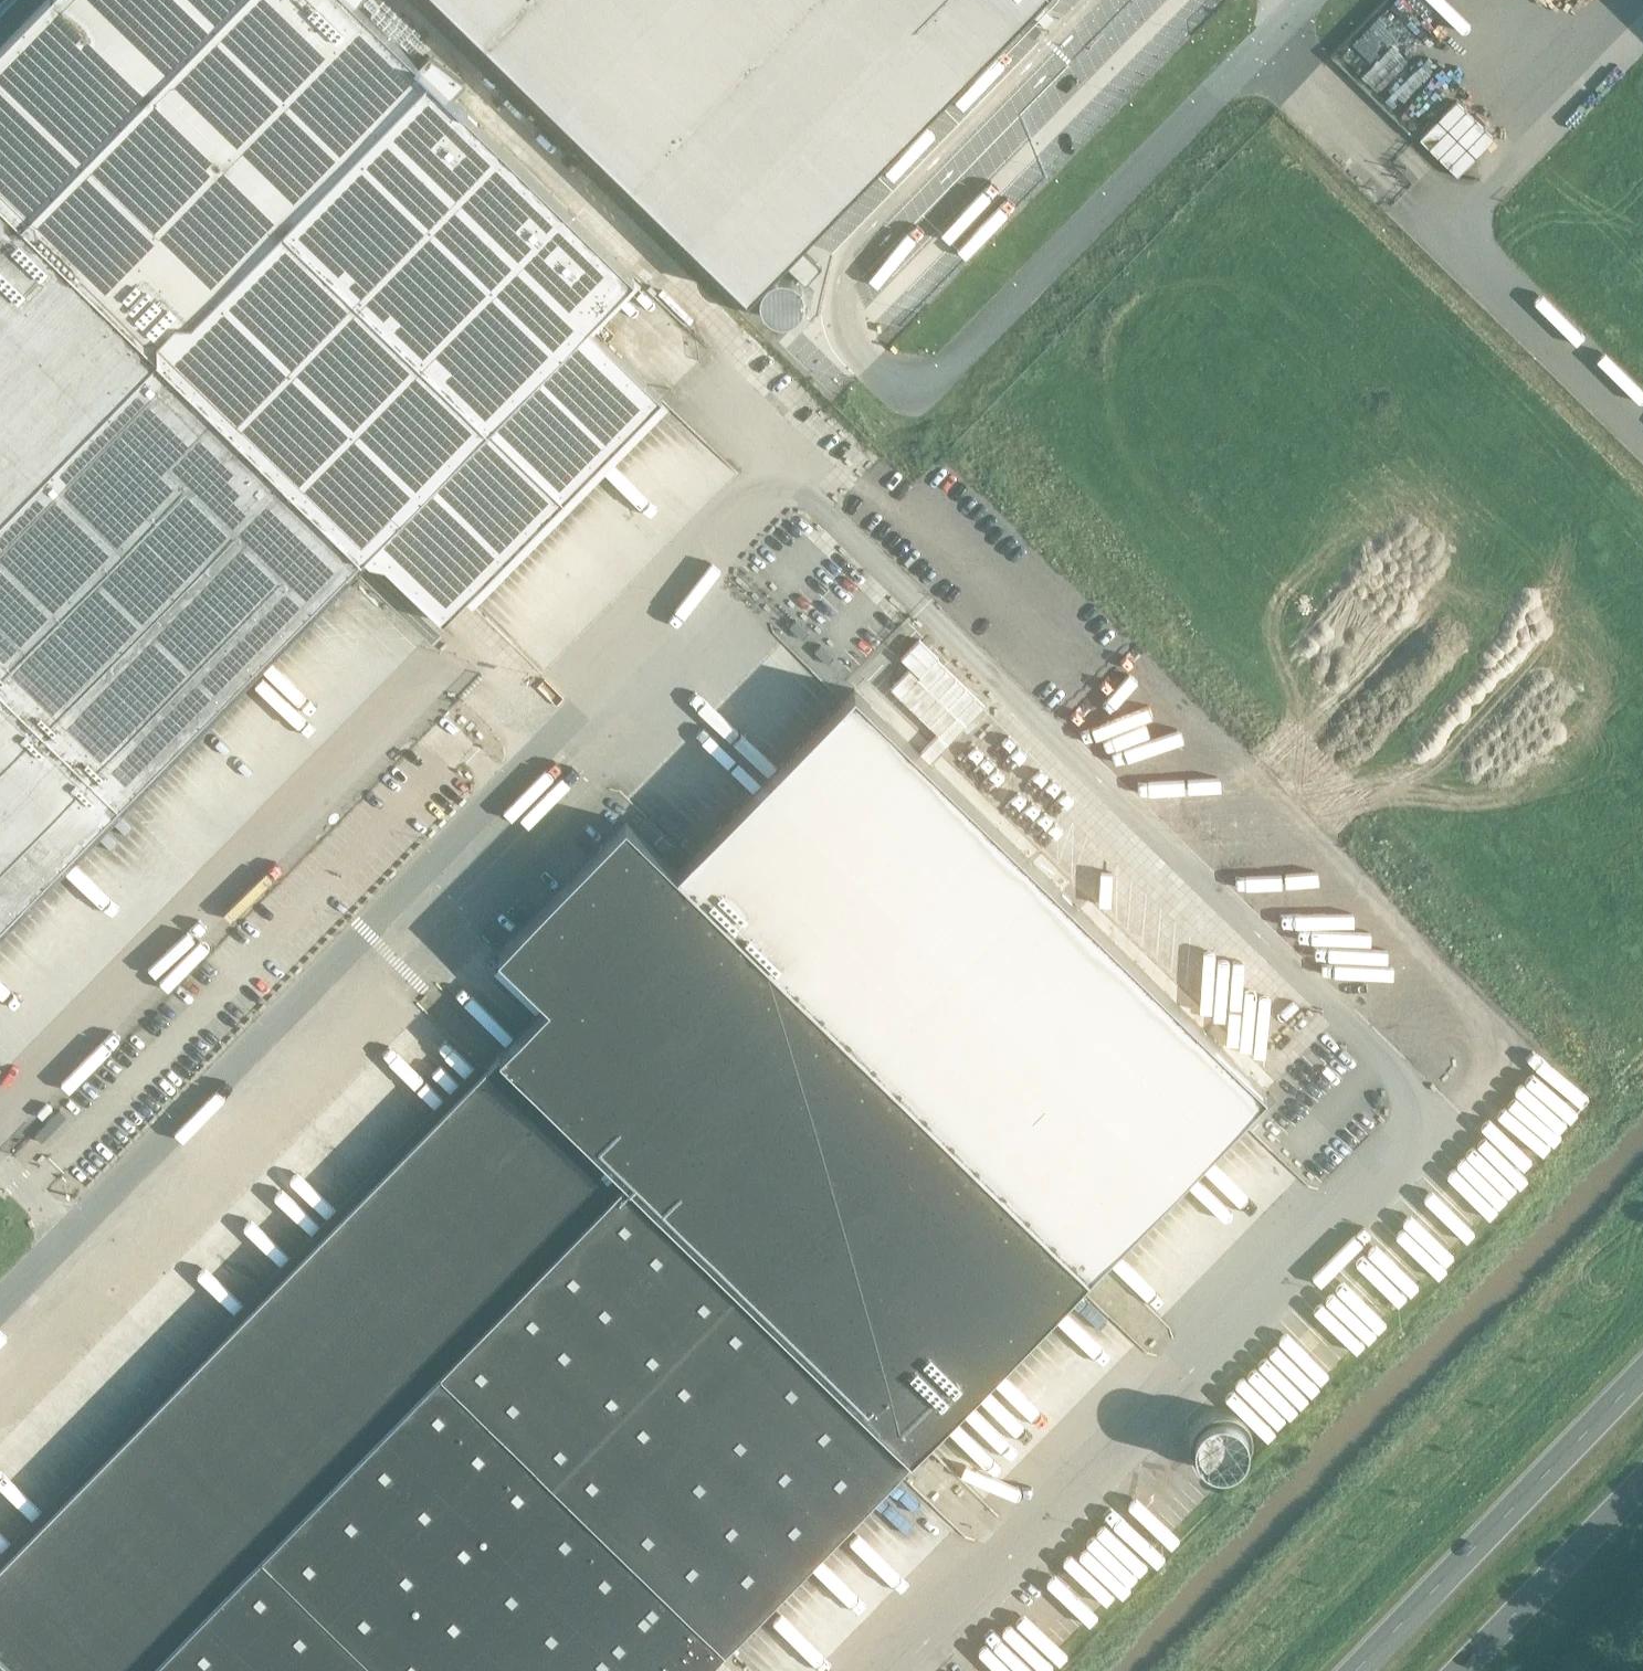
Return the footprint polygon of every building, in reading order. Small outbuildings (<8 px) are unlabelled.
[(0,47),(0,923),(361,554),(369,562),(384,565),(443,622),(661,398),(585,324),(633,275),(452,97),(462,87),(429,55),(419,65),(356,4),(359,0),(46,0),(0,47)] [(747,295),(776,266),(1035,0),(444,0),(747,295)] [(1494,138),(1456,100),(1419,138),(1457,175),(1494,138)] [(801,248),(786,264),(805,283),(820,267),(801,248)] [(771,676),(764,683),(790,709),(799,700),(787,688),(785,690),(771,676)] [(483,1068),(0,1563),(0,1670),(699,1670),(1088,1273),(1266,1090),(854,689),(675,871),(624,821),(497,952),(548,1002),(483,1068)] [(652,800),(643,808),(656,823),(665,815),(652,800)] [(241,852),(255,862),(280,827),(266,817),(241,852)] [(1170,941),(1167,882),(1140,884),(1143,944),(1157,943),(1157,942),(1170,941)] [(1186,926),(1184,942),(1196,943),(1198,927),(1186,926)] [(1232,1022),(1233,961),(1219,960),(1219,948),(1198,947),(1196,1008),(1213,1008),(1212,1022),(1232,1022)] [(1286,1032),(1301,1047),(1327,1020),(1261,958),(1244,976),(1260,991),(1254,997),(1288,1030),(1286,1032)] [(1454,1117),(1445,1126),(1464,1145),(1473,1136),(1454,1117)] [(1426,1183),(1478,1224),(1508,1185),(1456,1145),(1426,1183)] [(1313,1181),(1319,1166),(1308,1161),(1301,1175),(1313,1181)] [(1446,1248),(1466,1222),(1416,1182),(1396,1207),(1446,1248)] [(1320,1279),(1364,1322),(1397,1288),(1352,1246),(1320,1279)] [(1326,1330),(1344,1309),(1335,1301),(1317,1323),(1326,1330)] [(1299,1400),(1324,1377),(1280,1330),(1255,1354),(1299,1400)] [(121,1374),(141,1394),(148,1387),(127,1367),(121,1374)] [(80,1446),(35,1444),(36,1418),(21,1433),(5,1432),(5,1446),(0,1451),(0,1521),(80,1446)] [(1183,1430),(1184,1445),(1204,1444),(1202,1429),(1183,1430)]
